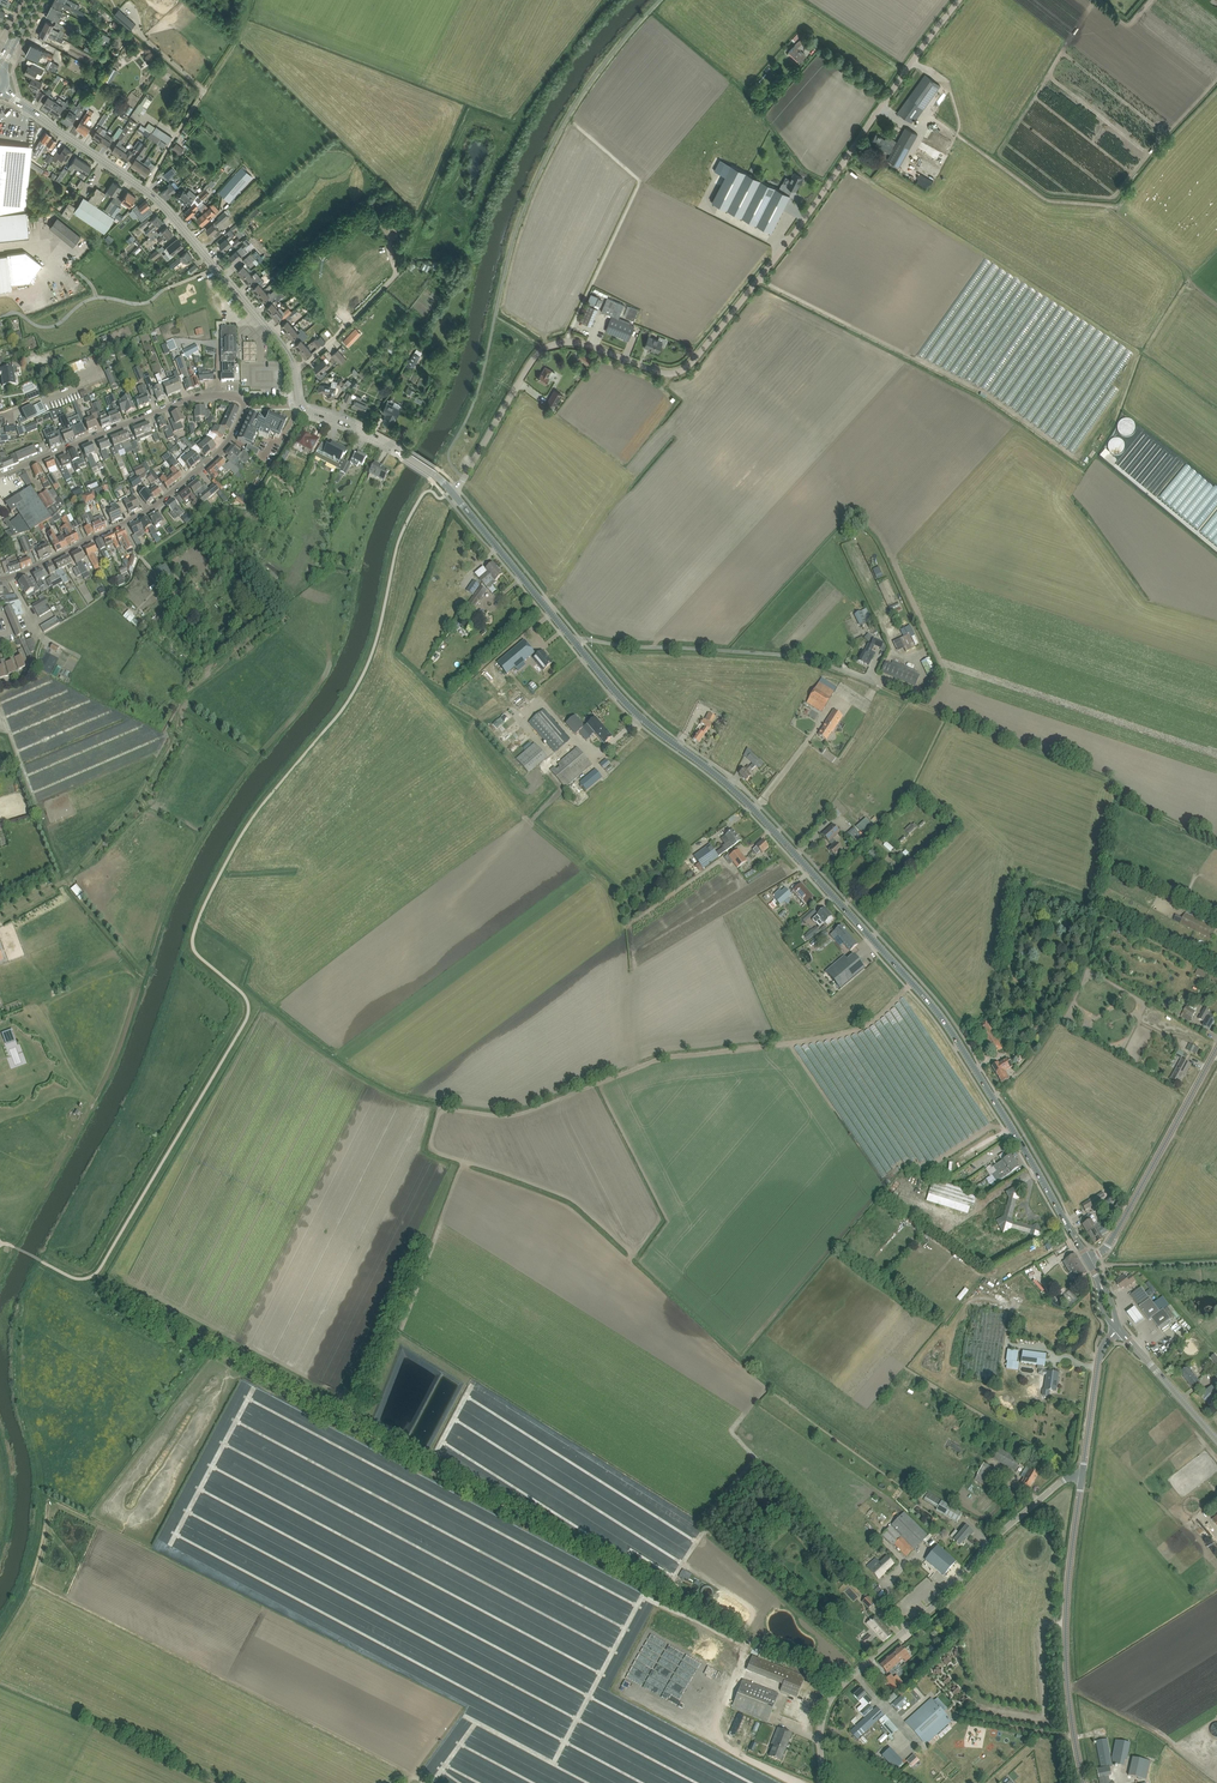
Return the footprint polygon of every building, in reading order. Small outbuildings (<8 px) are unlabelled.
[(51,4),(63,11),(65,6),(69,8),(79,13),(80,10),(75,8),(71,5),(61,0),(53,0),(52,3),(51,3),(51,4)] [(46,15),(51,17),(57,21),(63,11),(51,4),(46,15)] [(135,24),(119,9),(114,15),(130,30),(135,24)] [(42,28),(57,35),(59,32),(56,30),(51,28),(53,25),(46,21),(42,28)] [(60,24),(56,22),(54,26),(65,31),(67,28),(66,27),(60,24)] [(39,35),(44,38),(46,38),(48,35),(52,37),(51,38),(55,40),(62,43),(63,39),(57,36),(57,35),(42,28),(39,35)] [(795,45),(789,51),(799,61),(805,55),(800,49),(807,41),(803,36),(795,45)] [(27,51),(26,53),(26,54),(31,57),(38,61),(41,55),(51,60),(54,55),(37,46),(31,44),(30,44),(29,47),(29,48),(28,51),(27,51)] [(55,71),(59,65),(49,60),(46,68),(51,70),(51,69),(55,71)] [(38,79),(41,74),(44,69),(33,63),(32,66),(29,65),(25,72),(33,76),(38,79)] [(111,79),(117,70),(112,67),(106,76),(111,79)] [(169,82),(171,79),(163,73),(161,76),(169,82)] [(924,109),(940,86),(925,74),(897,112),(902,116),(911,123),(922,108),(924,109)] [(41,101),(45,95),(38,91),(39,88),(41,89),(44,83),(42,82),(42,81),(38,79),(33,76),(29,84),(34,86),(32,90),(37,92),(35,96),(37,98),(37,99),(41,101)] [(43,104),(51,109),(56,102),(52,99),(54,97),(50,94),(52,91),(49,88),(45,95),(48,97),(43,104)] [(140,103),(135,110),(139,114),(141,111),(144,113),(147,109),(151,103),(151,100),(148,98),(148,97),(146,95),(140,103)] [(66,109),(69,104),(71,102),(70,102),(71,101),(68,99),(67,100),(66,102),(58,97),(56,102),(51,109),(58,114),(63,107),(66,109)] [(66,116),(64,118),(71,123),(75,118),(78,113),(79,111),(82,113),(85,109),(84,109),(85,108),(86,108),(88,104),(88,103),(89,102),(85,99),(82,103),(80,102),(77,106),(74,104),(70,110),(68,113),(66,115),(65,116),(66,116)] [(79,123),(76,128),(82,132),(82,134),(84,135),(85,134),(86,135),(89,130),(91,126),(90,126),(92,122),(92,120),(89,119),(94,112),(89,109),(79,123)] [(102,125),(107,117),(104,114),(98,122),(102,125)] [(127,124),(123,129),(124,129),(118,137),(120,139),(115,146),(112,151),(119,156),(126,147),(121,144),(123,141),(136,122),(130,118),(126,124),(127,124)] [(152,133),(154,134),(156,135),(161,138),(163,140),(168,143),(171,140),(172,137),(167,134),(156,126),(156,127),(149,122),(145,127),(146,128),(145,128),(151,132),(151,131),(152,132),(152,133)] [(92,137),(100,142),(106,133),(102,130),(103,128),(100,126),(95,132),(92,137)] [(118,137),(124,129),(123,129),(119,126),(114,135),(113,135),(117,138),(118,137)] [(890,154),(887,159),(899,166),(910,147),(910,148),(917,134),(905,127),(895,146),(876,134),(871,141),(890,154)] [(150,132),(151,132),(145,128),(143,132),(142,133),(147,136),(150,132)] [(36,146),(35,148),(36,149),(34,153),(38,155),(42,149),(44,150),(48,145),(49,145),(47,147),(51,150),(53,146),(56,141),(50,137),(52,135),(45,131),(36,146)] [(150,132),(148,136),(158,143),(161,138),(156,135),(154,134),(152,133),(152,132),(151,131),(151,132),(150,132)] [(114,138),(111,136),(106,133),(100,142),(107,148),(111,143),(114,138)] [(166,143),(160,139),(157,144),(162,147),(163,148),(166,143)] [(134,147),(138,150),(143,143),(138,140),(134,147)] [(142,166),(143,164),(139,161),(140,159),(140,160),(143,157),(141,156),(147,146),(143,143),(138,150),(141,152),(139,154),(131,164),(135,167),(135,168),(138,170),(139,169),(139,170),(142,166)] [(184,149),(177,143),(172,148),(179,154),(184,149)] [(57,152),(54,157),(52,159),(57,162),(60,158),(65,162),(72,151),(65,147),(60,154),(57,152)] [(127,161),(131,156),(134,152),(130,150),(126,147),(119,156),(127,161)] [(25,210),(27,189),(31,149),(0,149),(0,213),(25,210)] [(49,153),(44,160),(49,163),(53,156),(49,153)] [(76,156),(72,161),(71,164),(68,168),(72,170),(74,166),(78,169),(83,161),(76,156)] [(91,166),(83,161),(78,169),(81,171),(79,175),(83,178),(85,174),(86,174),(87,171),(91,166)] [(151,162),(149,164),(145,161),(143,164),(142,166),(139,170),(147,175),(151,169),(152,170),(155,165),(151,162)] [(731,165),(712,202),(771,232),(790,195),(778,189),(731,165)] [(241,167),(219,192),(230,202),(252,176),(241,167)] [(176,173),(172,168),(164,175),(167,180),(176,173)] [(782,183),(778,189),(790,195),(793,189),(796,190),(798,186),(799,186),(803,178),(802,178),(802,177),(793,172),(786,185),(782,183)] [(81,179),(76,186),(79,188),(80,188),(85,181),(81,179)] [(108,190),(105,193),(106,194),(107,194),(109,196),(111,193),(115,195),(116,195),(118,192),(121,187),(113,181),(107,190),(108,190)] [(166,198),(170,194),(176,190),(175,189),(178,186),(174,182),(173,182),(171,184),(170,183),(165,187),(166,188),(161,192),(166,198)] [(97,207),(101,200),(106,194),(105,193),(97,187),(94,192),(88,201),(78,216),(104,233),(114,218),(97,207)] [(188,218),(193,214),(196,212),(194,210),(197,207),(201,211),(206,205),(202,201),(203,200),(202,199),(209,193),(205,189),(204,188),(197,196),(190,203),(192,205),(183,213),(188,218)] [(189,205),(190,204),(190,203),(197,196),(189,189),(187,192),(184,190),(181,193),(177,198),(184,204),(185,203),(189,205)] [(122,199),(121,200),(122,201),(129,206),(129,204),(132,206),(135,204),(132,202),(135,197),(128,191),(124,196),(122,199)] [(111,201),(105,210),(108,213),(115,203),(119,197),(116,195),(115,195),(111,201)] [(372,207),(382,199),(379,195),(369,203),(372,207)] [(69,219),(73,212),(78,216),(88,201),(83,197),(77,208),(69,202),(61,214),(69,219)] [(115,203),(108,213),(114,217),(121,207),(118,205),(121,200),(122,199),(119,197),(115,203)] [(132,210),(129,213),(134,218),(137,216),(141,221),(152,212),(148,207),(150,206),(145,200),(141,204),(138,206),(137,204),(131,209),(132,210)] [(210,219),(216,213),(210,207),(197,218),(203,225),(210,219)] [(26,210),(25,210),(0,213),(0,239),(29,236),(26,210)] [(216,237),(221,232),(216,226),(221,222),(222,223),(229,217),(224,211),(218,217),(219,218),(206,229),(211,235),(213,233),(216,237)] [(149,237),(156,230),(154,228),(157,226),(162,221),(156,215),(151,220),(150,222),(147,219),(139,226),(141,228),(145,225),(145,226),(147,224),(150,227),(148,229),(144,231),(147,234),(148,236),(149,237)] [(768,243),(773,233),(735,215),(734,217),(729,215),(727,219),(733,222),(732,225),(768,243)] [(386,216),(383,223),(390,226),(392,219),(386,216)] [(57,217),(49,227),(72,246),(81,236),(57,217)] [(237,223),(230,229),(227,232),(229,235),(227,238),(226,237),(222,241),(222,242),(219,244),(224,250),(226,249),(227,248),(233,243),(235,246),(241,242),(238,238),(234,241),(232,238),(233,237),(236,234),(232,231),(239,225),(237,223)] [(161,236),(157,239),(161,243),(168,237),(172,233),(166,226),(162,230),(161,230),(160,232),(162,235),(161,236)] [(158,233),(156,230),(149,237),(147,238),(150,242),(159,234),(159,233),(158,233)] [(108,234),(104,238),(110,243),(113,239),(108,234)] [(166,247),(164,250),(170,258),(173,255),(173,254),(178,250),(183,246),(177,238),(172,242),(169,244),(166,247)] [(230,256),(235,262),(247,251),(244,249),(247,246),(244,243),(230,256)] [(150,256),(153,259),(160,253),(157,250),(150,256)] [(174,261),(169,265),(172,269),(174,267),(176,265),(181,261),(183,263),(185,262),(186,262),(192,256),(186,250),(182,254),(180,256),(174,261)] [(256,250),(252,253),(256,258),(258,260),(262,257),(260,255),(256,250)] [(6,291),(11,290),(11,284),(29,282),(42,265),(25,252),(7,254),(7,255),(0,256),(0,292),(6,291)] [(251,253),(242,260),(245,263),(247,265),(253,261),(255,264),(258,262),(255,258),(251,253)] [(425,263),(422,270),(429,272),(432,266),(425,263)] [(188,269),(184,272),(188,276),(198,268),(194,264),(188,269)] [(243,277),(249,271),(243,265),(242,266),(237,270),(243,277)] [(254,283),(261,277),(256,271),(252,275),(249,271),(243,277),(248,283),(252,280),(254,283)] [(266,271),(262,274),(266,280),(270,277),(266,271)] [(994,293),(1008,275),(1004,271),(990,289),(994,293)] [(999,291),(1001,292),(1003,290),(1006,292),(1015,279),(1010,275),(999,291)] [(256,285),(252,288),(258,295),(264,289),(261,286),(263,284),(262,283),(262,282),(264,281),(263,279),(261,277),(254,283),(256,285)] [(1018,280),(1006,295),(1009,298),(1015,291),(1016,293),(1023,284),(1018,280)] [(1024,285),(1016,298),(1020,301),(1029,288),(1024,285)] [(267,298),(269,300),(281,290),(278,286),(272,291),(270,292),(268,292),(267,293),(264,289),(258,295),(264,301),(267,298)] [(1023,303),(1029,306),(1036,292),(1031,289),(1023,303)] [(266,307),(272,314),(279,308),(276,304),(278,303),(277,301),(285,295),(281,290),(269,300),(271,303),(266,307)] [(594,307),(598,297),(591,294),(587,304),(594,307)] [(1031,306),(1038,310),(1045,297),(1038,294),(1031,306)] [(624,304),(607,297),(602,311),(613,315),(619,317),(624,304)] [(1040,311),(1045,313),(1051,301),(1045,298),(1040,311)] [(1046,317),(1050,319),(1058,306),(1053,303),(1046,317)] [(638,309),(630,306),(626,317),(634,320),(638,309)] [(279,308),(272,314),(277,320),(283,316),(285,317),(292,312),(288,308),(284,312),(280,307),(279,308)] [(285,322),(281,325),(287,332),(293,327),(288,321),(290,319),(290,320),(293,318),(292,317),(299,311),(296,308),(292,312),(285,317),(282,319),(285,322)] [(1061,308),(1051,323),(1057,326),(1066,311),(1061,308)] [(1064,332),(1075,317),(1069,313),(1058,328),(1064,332)] [(634,326),(630,324),(630,322),(619,317),(618,319),(612,316),(612,317),(611,317),(606,331),(628,340),(634,326)] [(1077,318),(1062,337),(1068,342),(1083,322),(1077,318)] [(1084,322),(1069,345),(1075,349),(1090,326),(1084,322)] [(221,332),(220,332),(220,340),(221,362),(221,363),(224,363),(227,363),(232,363),(234,363),(236,363),(236,354),(233,354),(233,349),(232,346),(236,346),(236,326),(221,327),(221,332)] [(300,331),(298,333),(293,327),(287,332),(292,338),(297,335),(299,337),(305,332),(301,328),(299,330),(300,331)] [(405,330),(400,327),(394,334),(399,338),(405,330)] [(203,334),(202,328),(194,330),(196,336),(203,334)] [(348,346),(361,333),(356,329),(343,342),(348,346)] [(323,334),(327,339),(333,335),(329,330),(323,334)] [(295,344),(300,351),(307,346),(303,341),(306,338),(308,336),(305,332),(299,337),(300,339),(295,344)] [(955,333),(939,368),(960,377),(971,350),(965,348),(969,339),(968,338),(965,344),(961,342),(963,337),(955,333)] [(320,336),(317,339),(322,345),(326,342),(320,336)] [(658,352),(662,342),(649,336),(644,347),(649,349),(650,348),(658,352)] [(1106,337),(1093,357),(1099,361),(1112,341),(1106,337)] [(318,348),(321,345),(315,338),(312,341),(318,347),(318,348)] [(173,339),(166,342),(168,349),(175,346),(173,339)] [(1114,341),(1099,364),(1104,367),(1119,345),(1114,341)] [(196,344),(189,348),(192,354),(199,351),(196,344)] [(300,351),(306,358),(312,352),(308,348),(307,346),(300,351)] [(1122,346),(1100,378),(1106,382),(1128,350),(1122,346)] [(186,358),(192,354),(189,348),(182,351),(186,358)] [(334,354),(338,358),(342,363),(344,361),(346,359),(342,354),(338,350),(334,354)] [(1089,405),(1065,447),(1071,450),(1070,451),(1079,455),(1102,416),(1105,415),(1082,452),(1089,457),(1115,412),(1111,410),(1130,377),(1125,374),(1124,378),(1122,377),(1136,355),(1128,350),(1099,399),(1102,400),(1104,396),(1103,393),(1105,390),(1110,392),(1095,418),(1099,403),(1097,402),(1089,405)] [(407,363),(413,367),(420,355),(414,352),(407,363)] [(582,353),(578,357),(588,364),(592,360),(582,353)] [(317,375),(320,379),(324,375),(322,372),(323,371),(329,366),(327,363),(329,362),(329,360),(325,356),(322,358),(323,359),(314,367),(319,373),(317,375)] [(182,358),(176,360),(182,375),(182,376),(183,376),(185,381),(190,379),(187,372),(182,358)] [(227,363),(224,363),(221,363),(222,363),(222,375),(221,375),(221,382),(222,382),(223,382),(223,381),(233,381),(233,375),(234,375),(234,363),(232,363),(227,363)] [(45,374),(52,371),(49,364),(42,367),(45,374)] [(976,366),(968,381),(973,385),(982,369),(976,366)] [(549,378),(551,379),(555,372),(554,371),(553,372),(545,367),(542,373),(541,373),(538,379),(546,384),(549,378)] [(9,386),(15,385),(14,374),(17,374),(16,368),(4,370),(0,370),(0,377),(1,376),(3,387),(9,386)] [(141,369),(135,371),(137,378),(143,375),(144,375),(141,369)] [(199,382),(206,381),(205,374),(205,369),(198,369),(199,382)] [(111,387),(115,385),(109,370),(105,372),(111,387)] [(196,377),(194,378),(191,370),(187,372),(190,379),(193,389),(199,386),(198,381),(196,377)] [(985,370),(975,385),(979,388),(982,389),(984,386),(983,389),(986,391),(990,392),(992,390),(991,394),(995,397),(997,397),(1002,389),(1003,384),(1003,383),(1004,378),(1002,377),(992,391),(995,377),(992,375),(986,385),(988,375),(989,371),(985,370)] [(168,379),(170,383),(173,392),(174,394),(181,391),(178,385),(182,383),(179,378),(177,371),(172,373),(174,377),(168,379)] [(145,379),(144,379),(148,388),(149,390),(151,396),(155,394),(157,401),(164,398),(161,391),(158,384),(152,386),(149,377),(145,379)] [(186,391),(193,389),(190,379),(185,381),(183,382),(184,385),(186,391)] [(350,385),(354,388),(359,383),(355,379),(350,385)] [(560,380),(555,387),(560,391),(566,385),(568,381),(566,379),(563,383),(560,380)] [(998,399),(1003,403),(1016,382),(1010,379),(998,399)] [(336,387),(335,387),(337,381),(332,380),(331,386),(320,384),(318,391),(328,393),(327,397),(334,398),(336,387)] [(167,396),(174,394),(173,392),(170,383),(166,385),(164,382),(160,383),(158,384),(161,391),(165,390),(167,396)] [(1019,382),(1004,404),(1011,408),(1025,386),(1019,382)] [(1018,413),(1034,388),(1027,384),(1012,410),(1018,413)] [(149,404),(147,398),(146,395),(147,394),(145,389),(144,390),(143,386),(138,388),(141,397),(135,399),(138,408),(149,404)] [(1026,419),(1042,392),(1036,388),(1020,415),(1026,419)] [(556,405),(561,394),(555,391),(549,401),(556,405)] [(364,412),(367,406),(368,403),(361,400),(362,398),(357,395),(353,394),(352,395),(352,394),(348,392),(344,400),(349,402),(349,401),(353,403),(352,406),(364,412)] [(129,396),(128,393),(122,395),(124,398),(120,400),(117,402),(121,412),(125,411),(126,413),(135,409),(129,396)] [(108,397),(111,404),(117,402),(114,394),(108,397)] [(1042,394),(1027,420),(1034,424),(1049,397),(1042,394)] [(400,409),(399,409),(400,406),(400,404),(395,402),(393,406),(388,403),(390,400),(388,399),(386,402),(387,403),(382,412),(386,414),(384,417),(384,418),(383,420),(392,425),(400,409)] [(1034,425),(1040,429),(1057,403),(1051,399),(1034,425)] [(41,403),(32,407),(31,406),(22,410),(24,415),(25,417),(22,418),(19,420),(21,424),(46,412),(41,403)] [(1059,404),(1041,430),(1047,434),(1065,408),(1059,404)] [(107,415),(111,424),(120,420),(118,415),(114,405),(110,407),(112,413),(107,415)] [(231,406),(230,406),(221,427),(224,428),(229,431),(238,410),(231,406)] [(194,412),(195,415),(195,423),(200,422),(200,417),(204,417),(204,419),(209,418),(210,418),(210,416),(209,410),(204,411),(204,407),(195,408),(196,412),(194,412)] [(55,410),(49,412),(52,421),(59,418),(62,426),(63,429),(56,432),(61,444),(64,443),(74,439),(67,421),(64,414),(63,414),(61,408),(56,411),(55,410)] [(94,410),(90,412),(86,413),(89,420),(84,421),(86,425),(88,431),(96,427),(93,420),(98,419),(97,416),(94,410)] [(1049,435),(1055,439),(1072,415),(1066,410),(1049,435)] [(169,420),(170,422),(174,432),(178,430),(178,431),(183,429),(180,422),(184,421),(182,417),(182,416),(182,415),(181,415),(180,411),(171,414),(173,418),(169,420)] [(1076,411),(1056,441),(1062,445),(1082,415),(1076,411)] [(249,413),(237,440),(247,445),(245,450),(257,456),(259,450),(253,447),(251,446),(256,433),(258,434),(257,435),(258,436),(260,437),(261,436),(267,439),(268,437),(270,434),(275,436),(278,438),(287,420),(273,414),(272,416),(269,415),(270,412),(269,412),(266,420),(265,421),(263,420),(262,419),(252,415),(249,413)] [(100,415),(97,416),(98,419),(102,428),(111,424),(107,415),(106,416),(105,413),(100,415)] [(70,420),(67,421),(74,439),(85,434),(83,429),(81,425),(78,416),(70,420)] [(209,426),(214,418),(211,417),(206,422),(209,426)] [(156,420),(158,426),(160,429),(163,428),(167,440),(174,437),(169,425),(166,426),(165,423),(163,418),(156,420)] [(24,426),(27,433),(38,429),(35,421),(24,426)] [(148,423),(140,426),(143,435),(145,438),(152,435),(154,441),(158,440),(156,433),(152,435),(151,432),(148,423)] [(21,426),(16,428),(19,436),(24,435),(21,426)] [(141,451),(140,447),(138,442),(140,442),(139,441),(140,440),(145,438),(143,435),(140,426),(132,429),(137,441),(133,442),(138,453),(141,451)] [(46,438),(50,449),(60,445),(56,434),(57,434),(53,427),(42,431),(45,439),(46,438)] [(223,438),(225,432),(214,427),(212,433),(209,432),(208,435),(214,439),(216,435),(223,438)] [(126,432),(118,435),(121,443),(124,450),(131,447),(134,454),(138,453),(133,442),(130,443),(129,440),(128,438),(126,432)] [(296,443),(301,446),(305,448),(303,450),(311,455),(312,451),(316,444),(319,439),(313,435),(311,438),(303,433),(296,443)] [(110,438),(112,444),(116,452),(120,451),(118,445),(121,443),(118,435),(110,438)] [(211,442),(214,439),(208,435),(207,435),(206,436),(207,439),(202,443),(210,452),(215,447),(211,442)] [(110,447),(109,445),(106,440),(98,443),(100,449),(104,460),(109,459),(105,449),(110,447)] [(196,445),(193,447),(198,453),(201,451),(205,456),(210,452),(202,443),(200,440),(195,444),(196,445)] [(341,470),(346,461),(341,459),(344,455),(344,456),(348,450),(333,443),(330,448),(328,447),(328,446),(322,443),(314,456),(327,463),(341,470)] [(89,463),(91,469),(97,467),(94,461),(91,453),(94,452),(93,449),(91,444),(82,448),(84,453),(89,463)] [(37,454),(34,446),(9,456),(11,459),(9,460),(8,458),(6,458),(6,457),(5,457),(0,457),(0,470),(1,470),(19,463),(18,462),(37,454)] [(240,454),(232,446),(225,453),(228,456),(226,458),(232,464),(237,458),(245,465),(251,458),(252,457),(243,451),(240,454)] [(189,448),(184,452),(195,465),(200,461),(195,456),(198,453),(193,447),(190,450),(189,448)] [(77,455),(75,449),(68,452),(70,458),(72,464),(76,472),(79,470),(78,466),(85,463),(83,459),(79,460),(79,459),(77,455)] [(282,465),(284,461),(280,459),(283,453),(287,456),(289,452),(285,450),(277,462),(282,465)] [(363,465),(364,462),(367,456),(358,452),(357,454),(355,454),(352,459),(351,459),(350,462),(358,467),(359,463),(363,465)] [(114,456),(118,464),(119,468),(124,467),(122,462),(119,453),(114,456)] [(190,470),(195,465),(184,453),(179,457),(180,458),(177,461),(182,467),(185,465),(190,470)] [(60,463),(57,464),(61,473),(66,481),(71,479),(67,470),(71,468),(70,465),(67,459),(68,459),(67,458),(66,456),(58,459),(60,463)] [(166,467),(173,475),(169,477),(174,483),(181,477),(177,472),(177,471),(176,472),(173,467),(178,464),(172,456),(164,462),(163,464),(166,468),(166,467)] [(44,462),(47,468),(47,470),(48,469),(50,474),(46,476),(53,486),(57,484),(51,473),(57,471),(55,466),(55,464),(52,459),(44,462)] [(220,459),(213,465),(220,472),(223,470),(224,469),(227,472),(230,470),(231,471),(235,467),(232,464),(229,462),(226,465),(225,464),(224,463),(220,459)] [(352,464),(346,461),(341,470),(338,476),(341,478),(342,475),(344,475),(345,474),(346,475),(352,464)] [(146,462),(142,465),(145,472),(150,470),(146,462)] [(384,481),(387,476),(389,471),(375,463),(372,468),(370,474),(384,481)] [(39,465),(31,468),(34,473),(35,477),(39,476),(40,476),(40,477),(39,477),(44,489),(50,487),(47,479),(45,480),(41,470),(39,465)] [(220,472),(213,465),(206,471),(214,480),(221,473),(220,472)] [(145,472),(142,466),(133,470),(136,476),(145,472)] [(32,486),(30,481),(25,470),(22,472),(23,475),(19,477),(29,488),(5,504),(11,513),(16,510),(19,515),(16,516),(17,517),(10,522),(20,534),(23,533),(24,533),(28,532),(32,530),(38,527),(39,526),(42,524),(51,519),(30,487),(32,486)] [(152,470),(149,471),(150,474),(156,481),(159,479),(154,473),(152,470)] [(150,474),(147,476),(148,478),(147,479),(151,485),(156,481),(150,474)] [(166,489),(174,483),(169,477),(167,474),(163,478),(162,477),(159,480),(162,483),(166,489)] [(137,477),(129,481),(132,488),(133,487),(133,489),(141,482),(137,477)] [(88,491),(98,487),(95,480),(85,484),(88,491)] [(205,501),(206,500),(216,493),(219,490),(213,484),(209,487),(210,488),(208,489),(207,488),(206,487),(204,487),(203,487),(201,488),(195,480),(188,487),(202,504),(205,501)] [(214,484),(213,484),(219,490),(219,491),(220,491),(223,488),(219,484),(217,481),(214,484)] [(161,493),(157,488),(154,484),(150,487),(151,488),(148,491),(153,499),(161,493)] [(79,487),(72,491),(76,498),(83,495),(79,487)] [(141,503),(137,495),(136,495),(137,495),(133,489),(133,487),(132,488),(129,489),(132,496),(133,498),(128,500),(134,512),(139,509),(137,505),(141,503)] [(178,495),(176,497),(181,504),(183,502),(184,502),(186,505),(190,502),(190,503),(191,503),(194,506),(198,502),(186,488),(178,495)] [(147,489),(139,495),(142,499),(146,504),(153,499),(148,491),(147,489)] [(59,497),(58,498),(54,500),(48,491),(47,490),(37,497),(51,518),(54,515),(57,512),(64,506),(59,497)] [(81,496),(84,504),(96,499),(93,491),(81,496)] [(118,500),(119,502),(124,513),(127,511),(129,514),(134,512),(128,500),(126,496),(118,500)] [(184,513),(172,499),(165,505),(171,512),(173,510),(179,517),(184,513)] [(209,503),(206,500),(205,501),(202,504),(207,511),(212,507),(209,503)] [(110,505),(112,509),(117,521),(122,518),(121,514),(124,513),(119,502),(116,504),(115,502),(110,505)] [(102,510),(104,515),(106,521),(110,519),(111,523),(117,521),(112,509),(106,511),(105,509),(104,509),(102,510)] [(163,521),(157,511),(148,517),(155,527),(163,521)] [(51,518),(51,519),(54,523),(57,521),(61,519),(57,512),(54,515),(51,518)] [(90,512),(85,514),(91,525),(92,527),(94,533),(100,530),(106,528),(102,517),(98,519),(98,517),(93,519),(90,512)] [(63,515),(60,517),(65,526),(73,543),(79,540),(76,535),(74,532),(76,531),(72,522),(74,521),(70,514),(66,516),(64,513),(63,514),(63,515)] [(186,524),(192,519),(187,513),(181,518),(186,524)] [(85,531),(87,536),(94,533),(86,515),(81,517),(84,523),(85,523),(87,527),(84,528),(85,531)] [(10,522),(10,523),(6,518),(3,521),(10,530),(4,532),(9,538),(11,537),(15,536),(20,534),(10,522)] [(157,533),(154,530),(155,530),(152,525),(151,526),(146,518),(140,522),(143,527),(145,530),(148,528),(150,532),(150,533),(155,540),(154,541),(156,544),(161,541),(156,534),(157,533)] [(141,545),(141,544),(135,534),(139,532),(141,536),(145,534),(143,530),(141,527),(138,521),(129,526),(134,535),(131,536),(137,547),(141,545)] [(63,537),(62,538),(67,546),(73,543),(65,526),(60,528),(62,532),(63,532),(65,536),(63,537)] [(123,529),(114,533),(117,539),(118,541),(120,543),(122,542),(126,550),(132,548),(127,537),(123,529)] [(51,543),(56,553),(62,550),(57,540),(56,540),(52,531),(47,534),(51,543)] [(120,548),(115,539),(113,534),(102,539),(106,547),(114,544),(117,549),(120,548)] [(32,551),(31,550),(28,543),(26,537),(19,540),(25,553),(32,551)] [(67,546),(62,538),(62,537),(57,540),(62,550),(67,547),(67,546)] [(110,556),(108,553),(105,548),(104,545),(101,540),(96,542),(98,548),(100,551),(105,561),(111,559),(110,557),(110,556)] [(32,541),(28,543),(31,550),(34,549),(34,550),(40,560),(42,559),(42,560),(46,558),(40,547),(39,544),(33,547),(32,545),(33,544),(32,541)] [(49,555),(51,554),(46,544),(40,547),(46,558),(50,556),(49,555)] [(93,544),(83,548),(86,554),(87,557),(89,559),(94,567),(100,564),(94,554),(97,553),(95,549),(93,544)] [(80,550),(71,555),(74,560),(75,564),(77,567),(81,575),(84,579),(89,576),(87,572),(81,561),(84,559),(82,555),(80,550)] [(19,562),(21,569),(32,565),(29,559),(29,558),(24,560),(23,556),(18,558),(19,562)] [(61,560),(65,567),(68,566),(69,569),(73,567),(70,562),(67,556),(61,560)] [(127,570),(126,570),(131,577),(137,559),(131,557),(129,563),(127,570)] [(64,584),(68,582),(63,572),(62,569),(65,567),(61,560),(54,563),(57,568),(60,574),(61,576),(59,576),(61,579),(62,581),(63,582),(64,584)] [(9,574),(20,570),(18,564),(18,562),(17,562),(16,562),(7,565),(6,562),(5,561),(1,563),(5,574),(9,572),(9,574)] [(483,566),(475,573),(480,578),(479,579),(482,582),(498,569),(493,563),(486,569),(483,566)] [(51,565),(45,567),(48,573),(49,575),(51,578),(48,579),(51,583),(57,580),(59,584),(63,582),(62,581),(61,579),(59,576),(58,577),(54,570),(51,565)] [(155,571),(163,583),(173,576),(165,565),(155,571)] [(118,569),(121,575),(122,578),(128,575),(127,572),(124,566),(118,569)] [(77,567),(73,570),(77,577),(81,575),(77,567)] [(40,569),(32,574),(39,588),(44,585),(41,579),(45,577),(43,574),(41,570),(40,569)] [(498,569),(482,582),(488,589),(496,582),(495,581),(503,574),(498,569)] [(33,579),(29,581),(27,577),(18,582),(20,586),(19,587),(22,591),(23,590),(25,594),(33,590),(35,592),(39,590),(33,579)] [(473,594),(476,590),(480,585),(473,581),(469,587),(467,590),(473,594)] [(473,609),(483,595),(487,590),(480,585),(477,590),(467,604),(473,609)] [(162,589),(157,593),(166,603),(171,599),(162,589)] [(15,594),(6,596),(7,600),(8,603),(18,600),(15,594)] [(32,605),(35,611),(38,609),(47,603),(44,598),(32,605)] [(3,604),(4,604),(5,608),(4,609),(15,633),(16,637),(18,636),(19,639),(30,665),(35,663),(31,653),(25,641),(16,618),(24,614),(20,606),(22,606),(18,600),(8,603),(3,604)] [(901,605),(883,609),(884,614),(902,609),(901,605)] [(130,622),(134,625),(135,626),(138,622),(134,618),(135,617),(132,615),(133,614),(129,610),(123,616),(123,617),(124,617),(125,618),(124,618),(125,619),(126,619),(126,620),(130,623),(130,622)] [(871,621),(869,618),(865,620),(861,611),(854,614),(860,626),(871,621)] [(890,634),(893,639),(901,634),(899,629),(890,634)] [(909,634),(899,638),(904,648),(906,652),(915,648),(909,634)] [(33,638),(25,641),(31,653),(33,652),(35,645),(33,638)] [(881,648),(884,642),(874,638),(871,644),(881,648)] [(56,652),(59,647),(52,644),(50,648),(56,652)] [(869,665),(871,660),(875,653),(871,651),(873,646),(869,644),(864,653),(862,652),(860,656),(858,661),(864,664),(865,663),(869,665)] [(518,645),(497,663),(507,674),(522,661),(523,662),(528,658),(518,645)] [(19,657),(15,658),(18,670),(22,668),(25,668),(24,667),(29,665),(22,649),(18,650),(19,655),(19,657)] [(543,670),(548,666),(552,663),(552,662),(551,663),(545,656),(546,655),(542,651),(538,655),(534,658),(543,670)] [(10,662),(5,663),(9,675),(15,673),(15,672),(19,671),(18,670),(15,658),(13,654),(9,655),(10,660),(10,662)] [(70,661),(78,665),(81,660),(73,656),(70,661)] [(937,671),(930,657),(922,662),(928,675),(937,671)] [(0,666),(0,678),(1,678),(5,678),(4,677),(9,676),(9,675),(5,663),(4,659),(0,660),(1,665),(0,666)] [(915,685),(917,680),(919,675),(885,661),(881,671),(915,685)] [(822,712),(837,687),(821,678),(806,702),(822,712)] [(540,689),(535,682),(531,685),(526,679),(522,682),(519,679),(515,682),(520,688),(525,685),(529,690),(532,687),(536,692),(540,689)] [(916,690),(914,696),(923,699),(925,694),(916,690)] [(555,752),(570,740),(543,709),(529,722),(555,752)] [(826,740),(830,735),(836,726),(842,716),(834,710),(818,734),(826,740)] [(705,720),(712,723),(716,717),(708,713),(705,720)] [(604,744),(608,741),(612,737),(595,718),(585,727),(575,716),(570,719),(566,723),(576,734),(582,729),(590,737),(594,733),(604,744)] [(698,743),(702,738),(709,729),(712,725),(704,719),(701,723),(705,726),(701,732),(699,731),(693,739),(698,743)] [(534,743),(516,759),(529,774),(547,758),(534,743)] [(550,770),(565,788),(592,764),(577,747),(557,764),(560,767),(557,770),(554,767),(550,770)] [(745,769),(739,774),(746,781),(751,776),(748,773),(752,769),(756,766),(759,769),(764,763),(760,759),(759,760),(751,753),(752,752),(747,748),(743,756),(747,758),(753,763),(749,766),(745,769)] [(606,758),(600,764),(603,768),(609,763),(606,758)] [(602,777),(595,769),(580,782),(586,790),(602,777)] [(868,820),(858,829),(864,835),(874,826),(868,820)] [(912,831),(917,826),(914,823),(912,825),(911,824),(904,830),(909,834),(912,831)] [(833,825),(827,830),(822,834),(833,846),(828,850),(835,856),(842,849),(832,838),(839,832),(833,825)] [(29,848),(19,827),(12,830),(11,827),(0,832),(0,861),(29,848)] [(862,837),(853,828),(845,835),(850,842),(853,840),(856,843),(862,837)] [(710,845),(694,856),(703,868),(731,847),(740,840),(733,830),(728,834),(725,836),(721,839),(725,844),(722,846),(723,847),(716,853),(710,845)] [(762,853),(764,851),(769,847),(763,840),(758,844),(753,850),(757,854),(760,851),(762,853)] [(886,842),(883,845),(890,852),(893,848),(886,842)] [(732,862),(737,868),(738,867),(747,861),(745,858),(747,857),(743,852),(741,853),(738,850),(729,856),(728,855),(726,855),(724,857),(729,864),(732,862)] [(881,863),(884,858),(873,851),(870,856),(881,863)] [(901,852),(898,855),(904,861),(907,858),(901,852)] [(751,882),(760,873),(756,869),(747,878),(751,882)] [(801,883),(797,887),(793,891),(805,904),(806,903),(813,897),(808,891),(801,883)] [(785,902),(787,904),(791,901),(788,898),(792,895),(785,887),(774,897),(781,905),(785,902)] [(768,903),(774,900),(770,894),(764,898),(768,903)] [(820,912),(812,919),(812,920),(814,923),(816,923),(819,927),(824,922),(826,924),(827,925),(828,923),(833,919),(831,917),(832,916),(824,908),(820,912)] [(784,920),(790,914),(786,911),(781,917),(784,920)] [(1216,928),(1185,913),(1180,923),(1211,939),(1216,928)] [(841,925),(830,935),(834,939),(838,944),(840,946),(844,943),(850,951),(857,944),(841,925)] [(808,940),(819,931),(816,927),(813,930),(812,929),(804,935),(808,940)] [(844,955),(825,972),(840,989),(865,968),(853,954),(847,959),(844,955)] [(1196,1011),(1187,1006),(1183,1012),(1192,1017),(1196,1011)] [(1179,1015),(1180,1013),(1175,1010),(1176,1008),(1174,1007),(1172,1011),(1179,1015)] [(1203,1026),(1204,1027),(1210,1030),(1214,1022),(1212,1020),(1214,1015),(1209,1012),(1210,1011),(1205,1008),(1199,1019),(1205,1023),(1203,1026)] [(993,1054),(998,1050),(1002,1049),(986,1021),(982,1024),(977,1027),(993,1054)] [(1019,1025),(1009,1030),(1017,1043),(1026,1037),(1019,1025)] [(11,1030),(2,1033),(4,1039),(13,1035),(11,1030)] [(1195,1054),(1198,1047),(1191,1044),(1188,1051),(1195,1054)] [(1185,1060),(1188,1054),(1181,1051),(1178,1057),(1185,1060)] [(991,1066),(997,1075),(1003,1071),(1004,1072),(1012,1066),(1012,1065),(1007,1058),(999,1064),(998,1062),(991,1066)] [(1179,1083),(1185,1073),(1186,1073),(1191,1064),(1182,1059),(1171,1078),(1179,1083)] [(1008,1079),(1004,1072),(1003,1071),(997,1075),(1002,1083),(1008,1079)] [(997,1183),(1014,1171),(1019,1167),(1010,1155),(1005,1158),(993,1167),(991,1164),(986,1168),(991,1175),(992,1175),(997,1183)] [(978,1193),(933,1179),(929,1194),(970,1207),(974,1208),(975,1204),(977,1197),(978,1193)] [(1033,1240),(1038,1237),(1043,1234),(1037,1223),(1031,1226),(1015,1222),(1012,1216),(1016,1200),(1022,1197),(1016,1186),(1011,1189),(1005,1192),(1009,1198),(1004,1216),(996,1221),(1003,1233),(1011,1229),(1029,1234),(1033,1240)] [(1092,1206),(1089,1200),(1082,1205),(1085,1210),(1092,1206)] [(1119,1200),(1115,1207),(1121,1210),(1125,1203),(1119,1200)] [(1087,1221),(1082,1225),(1087,1233),(1096,1228),(1100,1225),(1099,1223),(1097,1224),(1094,1219),(1091,1220),(1091,1219),(1087,1221)] [(1096,1228),(1087,1233),(1094,1244),(1103,1239),(1101,1235),(1108,1231),(1106,1228),(1104,1229),(1101,1225),(1101,1226),(1100,1225),(1096,1228)] [(1070,1249),(1067,1245),(1054,1253),(1057,1257),(1064,1252),(1070,1249)] [(1077,1279),(1082,1277),(1087,1273),(1075,1253),(1065,1259),(1069,1265),(1066,1267),(1069,1272),(1072,1270),(1077,1279)] [(1034,1268),(1038,1274),(1037,1275),(1038,1277),(1045,1273),(1040,1265),(1034,1268)] [(1047,1278),(1050,1283),(1059,1277),(1056,1272),(1047,1278)] [(1126,1288),(1131,1284),(1135,1281),(1131,1275),(1126,1279),(1124,1275),(1116,1281),(1117,1283),(1118,1284),(1117,1284),(1118,1285),(1121,1289),(1125,1286),(1126,1288)] [(1149,1292),(1151,1297),(1158,1293),(1152,1282),(1148,1284),(1152,1291),(1149,1292)] [(1159,1328),(1171,1319),(1170,1318),(1163,1310),(1163,1309),(1160,1312),(1141,1287),(1130,1295),(1144,1314),(1149,1320),(1151,1318),(1159,1328)] [(1069,1291),(1061,1299),(1069,1307),(1078,1300),(1069,1291)] [(1162,1297),(1153,1303),(1160,1312),(1163,1309),(1163,1310),(1167,1307),(1169,1305),(1162,1297)] [(969,1307),(960,1378),(998,1383),(1007,1312),(969,1307)] [(1167,1307),(1163,1310),(1170,1318),(1174,1316),(1172,1313),(1167,1307)] [(1131,1311),(1127,1314),(1136,1325),(1139,1323),(1144,1319),(1135,1308),(1131,1311)] [(381,1336),(383,1330),(373,1326),(371,1331),(381,1336)] [(1007,1361),(1006,1369),(1018,1370),(1019,1362),(1017,1362),(1018,1351),(1007,1350),(1006,1360),(1007,1361)] [(1049,1396),(1050,1390),(1056,1391),(1058,1373),(1047,1371),(1047,1372),(1043,1371),(1044,1369),(1042,1369),(1043,1367),(1043,1366),(1044,1366),(1046,1354),(1040,1353),(1023,1350),(1021,1362),(1038,1365),(1037,1368),(1039,1369),(1038,1373),(1047,1375),(1044,1389),(1043,1389),(1042,1394),(1049,1396)] [(1192,1388),(1197,1384),(1200,1382),(1188,1367),(1181,1373),(1192,1388)] [(1216,1402),(1216,1389),(1213,1385),(1203,1393),(1214,1405),(1216,1402)] [(999,1448),(993,1459),(1015,1471),(1021,1460),(999,1448)] [(1005,1476),(984,1463),(975,1479),(990,1488),(996,1479),(1000,1481),(1005,1476)] [(1039,1474),(1031,1470),(1029,1468),(1026,1474),(1023,1472),(1021,1476),(1024,1478),(1020,1483),(1030,1489),(1039,1474)] [(998,1498),(1010,1489),(1002,1480),(991,1489),(998,1498)] [(1004,1497),(1006,1500),(1010,1504),(1019,1497),(1014,1490),(1004,1497)] [(924,1491),(920,1497),(924,1500),(923,1500),(937,1508),(936,1510),(957,1522),(962,1513),(924,1491)] [(889,1542),(891,1541),(907,1557),(914,1550),(928,1535),(904,1512),(894,1522),(882,1535),(889,1542)] [(882,1516),(886,1521),(891,1516),(887,1512),(882,1516)] [(953,1539),(952,1539),(956,1543),(957,1544),(957,1543),(960,1545),(965,1538),(966,1539),(973,1531),(969,1528),(965,1524),(958,1532),(953,1539)] [(938,1546),(925,1560),(939,1572),(944,1576),(956,1561),(951,1557),(938,1546)] [(893,1565),(889,1560),(886,1556),(879,1562),(876,1559),(867,1566),(874,1575),(878,1579),(886,1572),(885,1571),(893,1565)] [(876,1591),(880,1596),(885,1592),(881,1587),(876,1591)] [(868,1609),(873,1604),(867,1597),(865,1599),(862,1602),(868,1609)] [(892,1635),(888,1630),(876,1616),(867,1623),(884,1642),(892,1635)] [(869,1635),(863,1640),(866,1644),(871,1641),(873,1639),(869,1635)] [(903,1659),(906,1662),(911,1658),(901,1646),(880,1664),(887,1673),(903,1659)] [(954,1652),(953,1652),(954,1656),(955,1656),(955,1658),(961,1656),(961,1655),(961,1654),(960,1650),(959,1648),(953,1650),(954,1652)] [(780,1691),(791,1695),(797,1698),(805,1676),(800,1674),(752,1655),(747,1668),(783,1683),(780,1691)] [(946,1656),(942,1660),(943,1661),(942,1662),(945,1665),(946,1664),(947,1665),(951,1661),(950,1660),(951,1659),(947,1656),(947,1657),(946,1656)] [(890,1674),(884,1680),(893,1690),(899,1684),(890,1674)] [(942,1679),(941,1680),(945,1685),(946,1684),(947,1684),(950,1681),(951,1680),(947,1675),(945,1676),(942,1679)] [(732,1708),(762,1720),(767,1722),(779,1694),(743,1680),(732,1708)] [(951,1689),(950,1691),(955,1695),(956,1694),(959,1691),(960,1689),(956,1685),(955,1687),(954,1686),(951,1689)] [(865,1718),(874,1709),(868,1703),(871,1700),(861,1689),(854,1695),(862,1704),(857,1709),(865,1718)] [(913,1690),(910,1692),(918,1701),(921,1699),(913,1690)] [(961,1700),(960,1701),(964,1705),(965,1704),(969,1701),(968,1701),(970,1700),(966,1695),(964,1697),(964,1696),(960,1699),(961,1700)] [(901,1696),(892,1704),(898,1710),(907,1702),(901,1696)] [(943,1712),(947,1709),(938,1698),(934,1701),(931,1698),(905,1721),(924,1742),(924,1741),(927,1744),(952,1721),(943,1712)] [(865,1718),(860,1722),(856,1717),(851,1721),(856,1726),(850,1731),(857,1739),(884,1714),(877,1706),(874,1709),(865,1718)] [(898,1730),(885,1715),(879,1721),(892,1735),(898,1730)] [(769,1756),(775,1759),(781,1761),(792,1733),(778,1728),(772,1743),(774,1744),(769,1756)] [(1102,1739),(1096,1741),(1101,1768),(1097,1768),(1098,1777),(1099,1777),(1100,1782),(1114,1782),(1113,1781),(1109,1782),(1108,1776),(1111,1776),(1110,1766),(1112,1766),(1107,1739),(1102,1739)] [(888,1740),(881,1747),(884,1750),(890,1743),(888,1740)] [(1115,1740),(1112,1757),(1113,1763),(1123,1765),(1125,1759),(1127,1760),(1130,1742),(1115,1740)] [(412,1751),(426,1755),(428,1750),(414,1745),(412,1751)] [(882,1755),(895,1769),(903,1762),(890,1748),(882,1755)] [(410,1750),(408,1754),(421,1761),(423,1757),(410,1750)] [(417,1767),(420,1762),(400,1753),(398,1757),(404,1760),(402,1763),(411,1767),(410,1768),(412,1769),(414,1765),(417,1767)] [(914,1754),(906,1761),(910,1764),(912,1767),(919,1760),(917,1757),(914,1754)] [(964,1763),(968,1759),(962,1754),(959,1757),(964,1763)] [(1150,1761),(1132,1757),(1128,1775),(1138,1777),(1138,1779),(1142,1780),(1142,1778),(1146,1779),(1150,1761)]
